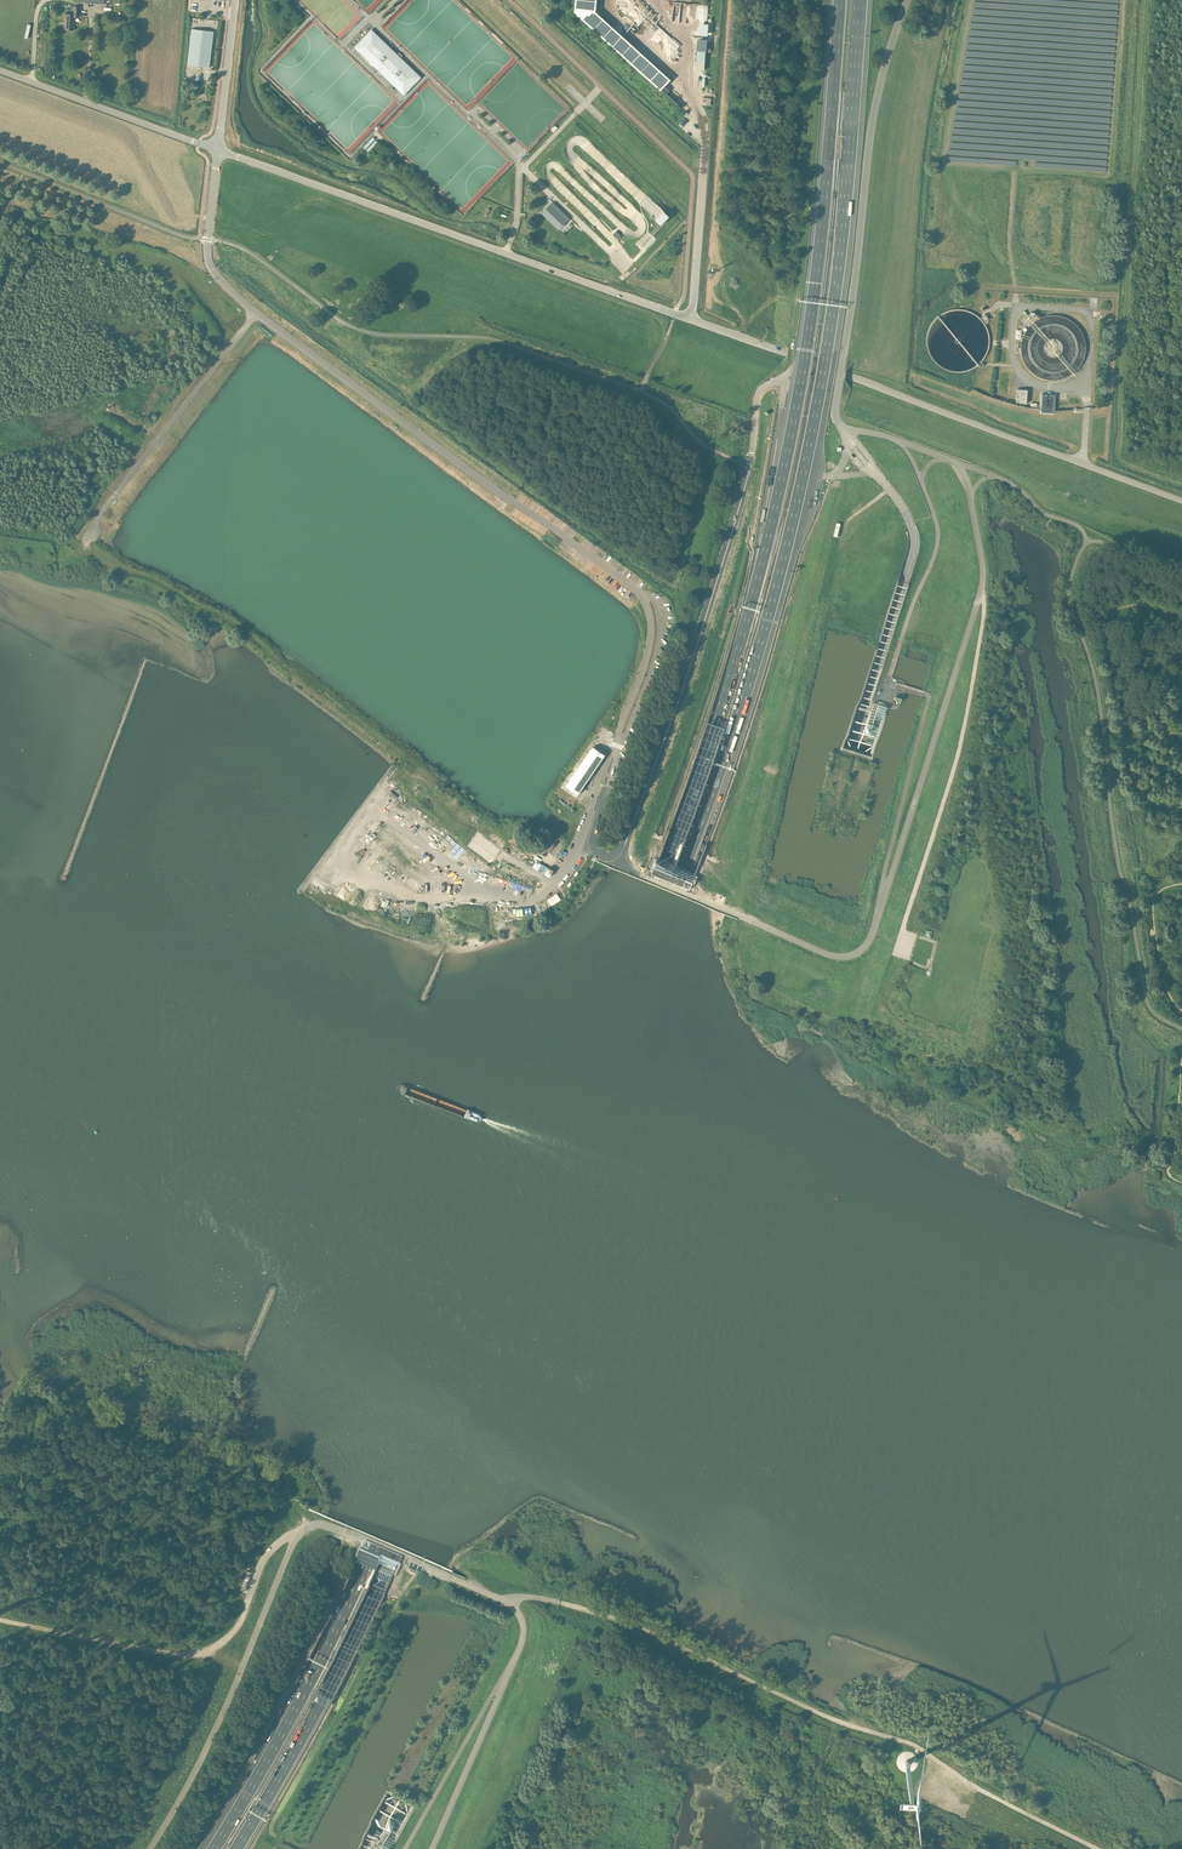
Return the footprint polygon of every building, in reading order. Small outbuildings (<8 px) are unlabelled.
[(574,12),(660,91),(671,79),(594,10),(595,0),(575,0),(574,12)] [(79,17),(79,7),(72,7),(72,14),(64,14),(63,29),(74,30),(74,17),(79,17)] [(209,68),(213,31),(192,29),(187,65),(209,68)] [(371,32),(357,47),(404,92),(418,77),(371,32)] [(697,60),(696,70),(703,70),(704,61),(705,51),(697,50),(697,60)] [(550,205),(541,213),(559,230),(567,221),(550,205)] [(1026,403),(1027,390),(1017,389),(1016,403),(1026,403)] [(1054,410),(1055,395),(1041,394),(1040,409),(1041,409),(1041,411),(1040,413),(1054,413),(1054,412),(1054,410)] [(716,725),(708,722),(656,867),(671,874),(700,801),(724,727),(716,725)] [(549,852),(556,841),(537,827),(529,837),(549,852)] [(530,857),(538,846),(518,831),(510,842),(530,857)] [(683,887),(686,880),(671,874),(656,867),(654,867),(651,873),(683,887)] [(686,880),(683,887),(689,889),(692,883),(686,880)] [(389,1562),(398,1566),(401,1559),(363,1543),(360,1550),(372,1555),(378,1558),(381,1559),(383,1560),(389,1562)] [(243,1580),(241,1589),(244,1590),(251,1571),(247,1570),(243,1580)] [(896,1760),(896,1762),(896,1764),(897,1766),(897,1767),(898,1769),(900,1770),(901,1771),(903,1772),(905,1773),(907,1773),(909,1773),(911,1772),(912,1771),(914,1770),(915,1769),(916,1767),(917,1766),(918,1764),(918,1762),(918,1760),(917,1758),(916,1756),(915,1755),(914,1754),(914,1753),(912,1752),(911,1751),(909,1751),(908,1751),(907,1751),(905,1751),(903,1751),(901,1752),(900,1753),(898,1755),(897,1756),(897,1758),(896,1760)]
